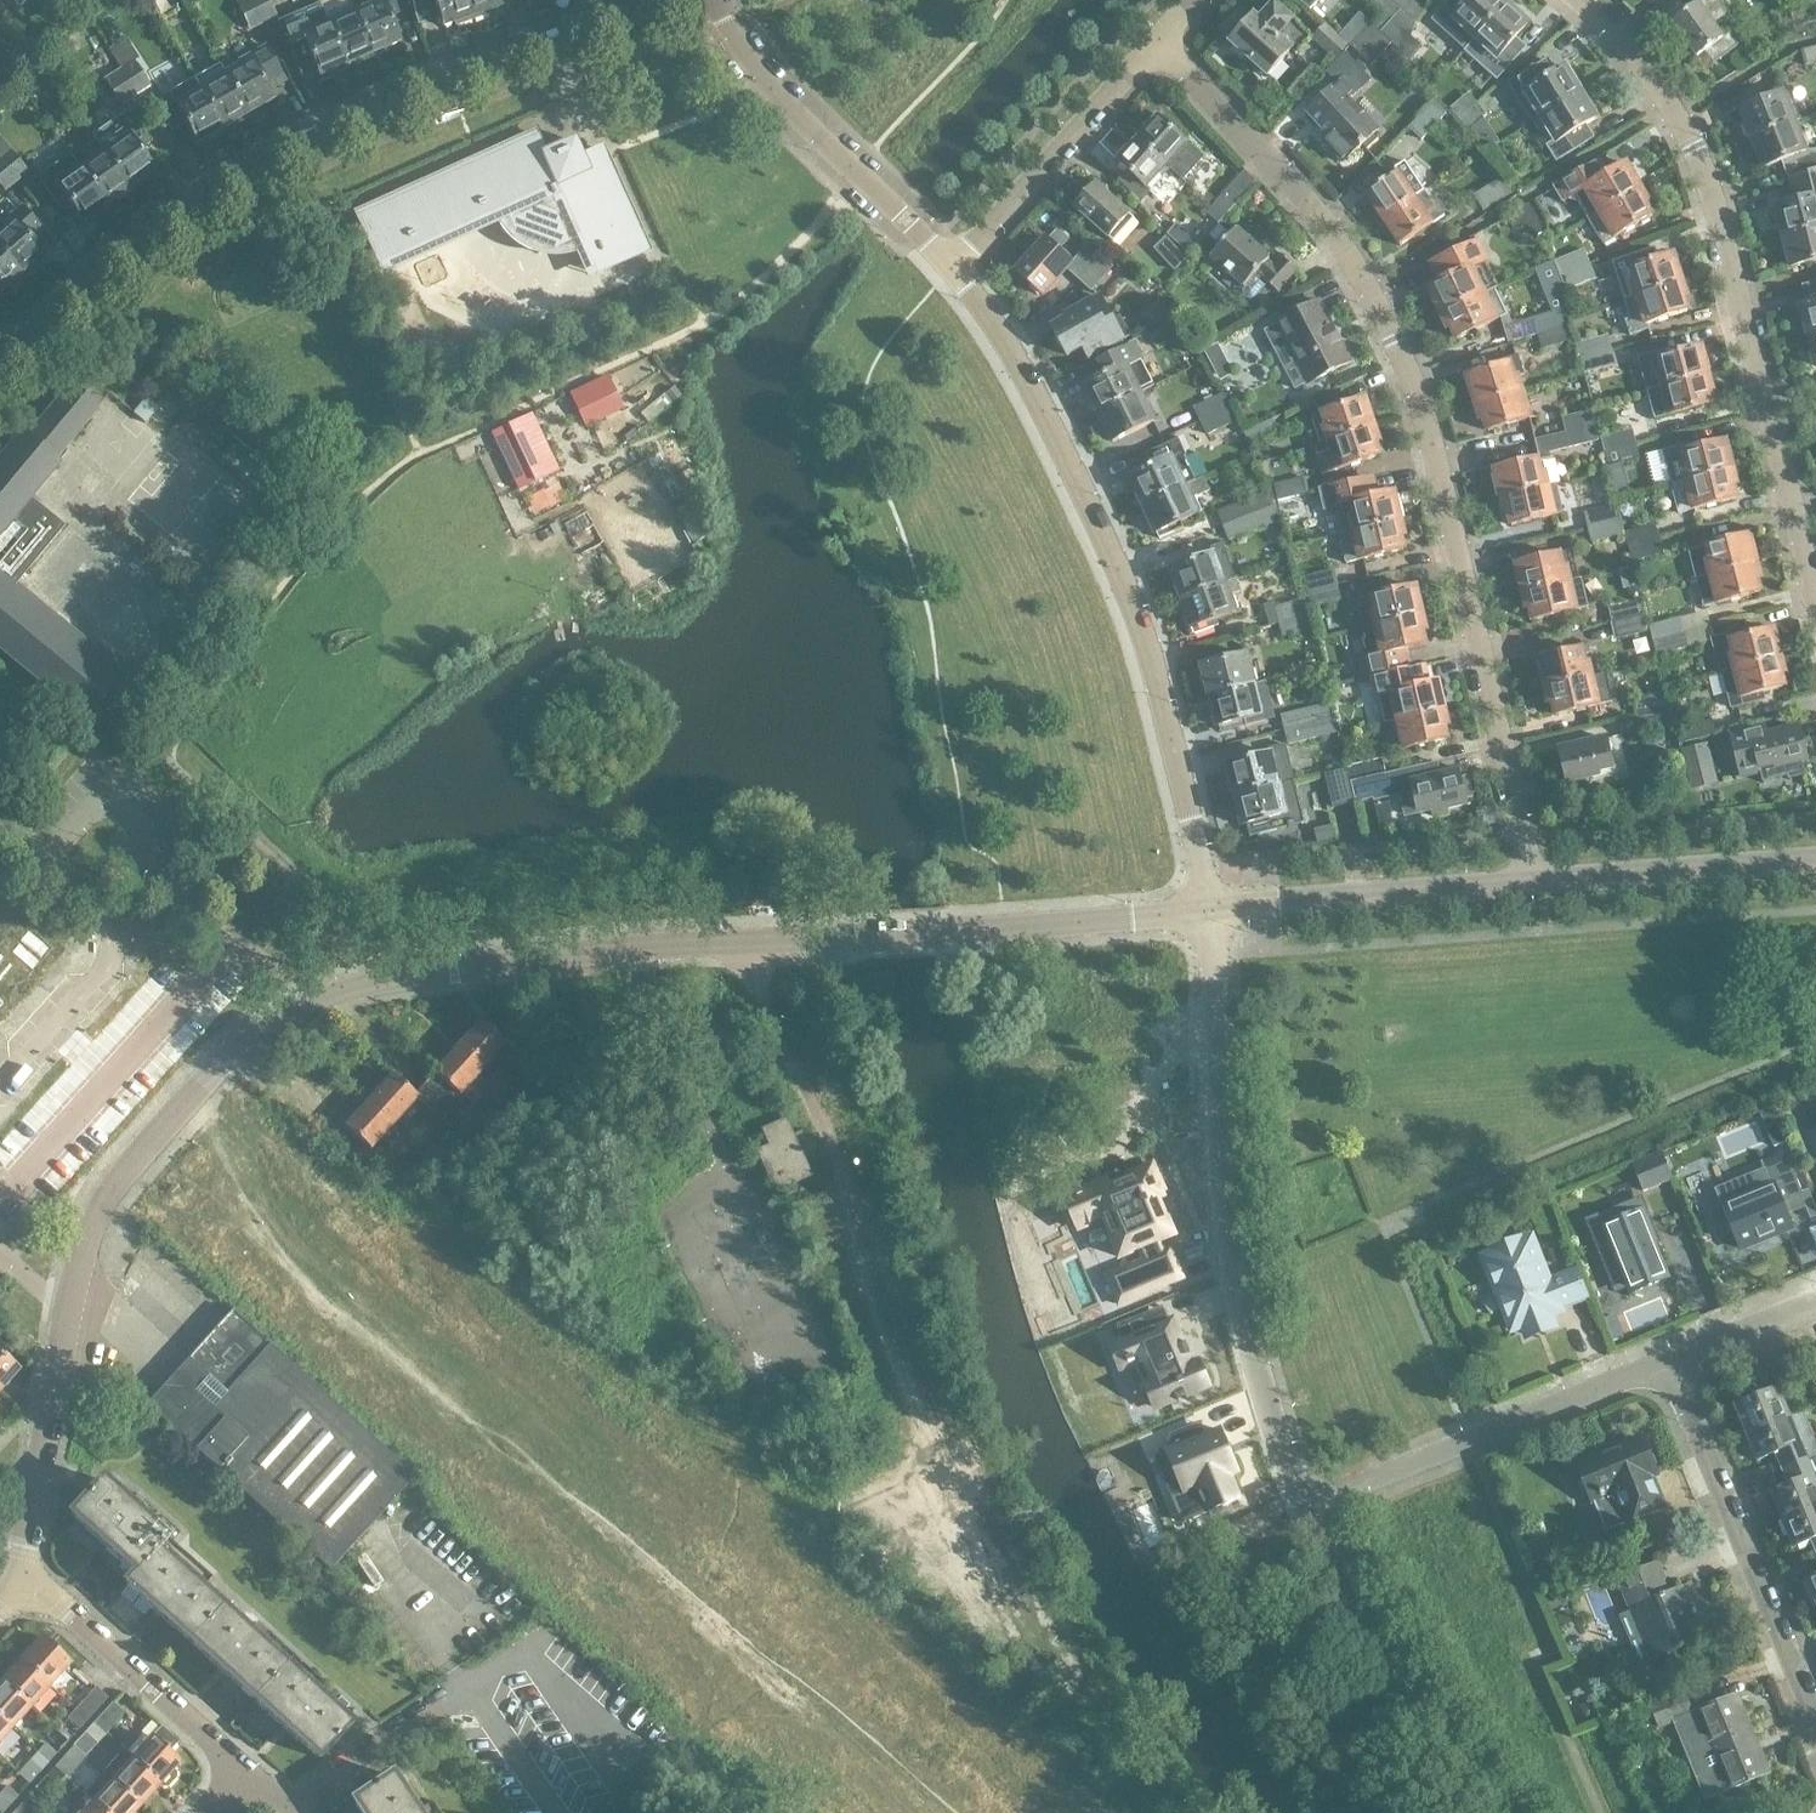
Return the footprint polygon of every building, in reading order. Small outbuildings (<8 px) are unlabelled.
[(356,13),(373,53),(400,42),(389,17),(398,14),(392,0),(373,0),(369,2),(371,6),(356,13)] [(467,0),(413,0),(420,21),(440,15),(444,26),(472,16),(467,0)] [(472,16),(501,7),(498,0),(467,0),(472,16)] [(1390,0),(1374,0),(1370,4),(1384,17),(1374,27),(1381,33),(1402,10),(1390,0)] [(1402,10),(1405,13),(1416,1),(1416,0),(1390,0),(1402,10)] [(1468,34),(1462,40),(1469,46),(1506,5),(1501,0),(1471,0),(1453,20),(1468,34)] [(1705,54),(1713,66),(1740,47),(1729,32),(1722,37),(1705,14),(1721,2),(1720,0),(1700,0),(1703,3),(1674,25),(1699,59),(1705,54)] [(350,2),(325,13),(330,24),(347,64),(373,53),(356,13),(355,13),(350,2)] [(270,3),(256,10),(263,23),(277,16),(270,3)] [(347,64),(330,24),(325,13),(323,13),(320,5),(280,23),(302,74),(316,68),(320,76),(347,64)] [(1298,56),(1313,38),(1276,5),(1262,21),(1256,16),(1232,43),(1270,77),(1293,51),(1298,56)] [(1506,5),(1469,46),(1478,55),(1474,59),(1487,71),(1528,24),(1506,5)] [(256,10),(243,17),(250,30),(263,23),(256,10)] [(1402,10),(1381,33),(1399,50),(1411,37),(1420,27),(1405,13),(1402,10)] [(1815,31),(1815,15),(1807,18),(1811,32),(1815,31)] [(1372,66),(1386,51),(1393,57),(1399,50),(1381,33),(1374,27),(1371,24),(1350,47),(1372,66)] [(1336,61),(1349,46),(1326,25),(1312,40),(1336,61)] [(1411,37),(1399,50),(1393,57),(1404,67),(1422,47),(1411,37)] [(150,87),(134,62),(139,59),(125,39),(109,51),(138,95),(150,87)] [(90,55),(106,80),(122,105),(134,97),(102,47),(90,55)] [(265,48),(223,72),(226,77),(248,115),(273,100),(268,91),(285,82),(265,48)] [(1802,51),(1807,67),(1815,64),(1815,48),(1802,51)] [(248,115),(226,77),(219,65),(194,79),(223,129),(248,115)] [(1523,93),(1534,110),(1527,114),(1532,122),(1579,94),(1564,68),(1523,93)] [(1309,114),(1329,137),(1360,110),(1352,100),(1362,91),(1349,77),(1309,114)] [(223,129),(194,79),(169,94),(155,101),(172,131),(186,123),(197,143),(223,129)] [(1458,120),(1478,104),(1469,94),(1450,110),(1458,120)] [(1579,94),(1532,122),(1539,134),(1546,130),(1555,144),(1548,148),(1556,160),(1591,139),(1583,126),(1595,119),(1579,94)] [(1740,112),(1752,141),(1795,124),(1794,122),(1798,118),(1794,107),(1788,107),(1783,95),(1740,112)] [(1422,142),(1447,115),(1433,102),(1408,129),(1422,142)] [(1469,132),(1487,116),(1478,104),(1458,120),(1469,132)] [(1360,110),(1329,137),(1331,138),(1325,143),(1344,165),(1364,148),(1367,152),(1379,141),(1375,137),(1380,132),(1360,110)] [(1159,118),(1139,140),(1172,171),(1192,149),(1159,118)] [(1795,124),(1752,141),(1764,171),(1784,163),(1807,154),(1805,150),(1810,147),(1805,135),(1800,137),(1795,124)] [(118,144),(104,153),(130,189),(154,172),(125,132),(115,139),(118,144)] [(378,264),(503,209),(504,212),(507,218),(512,225),(514,228),(517,231),(522,236),(530,241),(536,244),(542,246),(548,247),(555,247),(562,246),(568,245),(570,244),(576,242),(580,240),(597,274),(646,252),(604,160),(586,169),(573,140),(545,153),(537,135),(356,215),(378,264)] [(29,173),(9,148),(0,138),(0,161),(17,183),(29,173)] [(1172,171),(1139,140),(1118,162),(1151,193),(1164,179),(1167,182),(1174,174),(1172,171)] [(1784,163),(1791,182),(1796,204),(1815,198),(1815,152),(1807,154),(1784,163)] [(104,153),(81,170),(106,206),(130,189),(104,153)] [(0,161),(0,186),(5,192),(17,183),(0,161)] [(1365,196),(1383,222),(1415,200),(1426,192),(1405,162),(1394,170),(1397,174),(1365,196)] [(1627,166),(1601,181),(1593,167),(1555,189),(1564,205),(1576,198),(1589,222),(1638,193),(1642,191),(1639,187),(1641,184),(1636,176),(1633,176),(1627,166)] [(82,223),(106,206),(81,170),(67,180),(64,176),(54,182),(82,223)] [(633,178),(616,185),(642,243),(659,236),(633,178)] [(1484,212),(1513,193),(1504,179),(1475,197),(1484,212)] [(1107,242),(1109,240),(1113,243),(1125,230),(1126,231),(1135,221),(1097,186),(1073,212),(1107,242)] [(1219,225),(1240,201),(1229,192),(1208,215),(1219,225)] [(1638,193),(1589,222),(1604,247),(1653,218),(1638,193)] [(1796,204),(1776,209),(1779,223),(1777,226),(1780,235),(1783,236),(1783,239),(1815,231),(1815,198),(1796,204)] [(1415,200),(1383,222),(1401,247),(1445,217),(1434,200),(1421,208),(1415,200)] [(1544,216),(1535,202),(1508,218),(1526,244),(1546,232),(1543,216),(1544,216)] [(4,225),(0,220),(0,252),(21,275),(43,256),(28,239),(40,228),(23,208),(4,225)] [(1190,256),(1200,246),(1177,225),(1167,236),(1190,256)] [(1277,294),(1296,273),(1283,261),(1275,271),(1268,264),(1270,261),(1236,230),(1211,258),(1245,289),(1260,273),(1267,279),(1264,282),(1277,294)] [(1783,239),(1791,270),(1815,264),(1815,231),(1783,239)] [(1044,297),(1068,270),(1079,280),(1101,255),(1091,246),(1073,266),(1059,253),(1070,241),(1059,232),(1049,244),(1047,242),(1019,274),(1044,297)] [(1176,272),(1187,261),(1167,239),(1155,250),(1176,272)] [(1584,251),(1554,263),(1535,270),(1549,305),(1560,300),(1558,294),(1566,291),(1596,279),(1584,251)] [(21,275),(0,252),(0,294),(21,275)] [(1101,255),(1079,280),(1093,292),(1114,269),(1101,258),(1102,256),(1101,255)] [(1631,269),(1641,297),(1682,284),(1673,256),(1631,269)] [(1444,274),(1448,282),(1430,291),(1443,317),(1446,316),(1482,298),(1471,275),(1479,271),(1473,261),(1444,274)] [(1682,284),(1641,297),(1641,298),(1625,303),(1631,320),(1626,322),(1631,336),(1637,334),(1649,331),(1648,326),(1689,312),(1680,285),(1682,284)] [(1482,298),(1446,316),(1459,342),(1498,323),(1485,297),(1482,298)] [(1102,299),(1067,319),(1069,322),(1054,331),(1057,337),(1056,341),(1062,350),(1066,352),(1069,358),(1084,349),(1090,361),(1132,338),(1121,319),(1115,322),(1102,299)] [(1295,316),(1265,332),(1275,352),(1286,346),(1295,363),(1293,365),(1305,387),(1308,385),(1309,386),(1352,364),(1340,340),(1338,341),(1332,330),(1334,329),(1319,302),(1294,316),(1295,316)] [(1801,308),(1809,339),(1815,337),(1815,304),(1801,308)] [(1538,337),(1569,327),(1565,311),(1532,320),(1538,337)] [(1156,350),(1184,335),(1176,321),(1148,335),(1156,350)] [(1542,351),(1573,342),(1569,327),(1538,337),(1542,351)] [(1581,361),(1612,353),(1608,337),(1577,346),(1581,361)] [(1100,416),(1142,396),(1156,389),(1136,347),(1100,365),(1107,378),(1086,388),(1100,416)] [(1660,359),(1667,387),(1667,388),(1706,378),(1709,377),(1702,349),(1660,359)] [(1585,375),(1616,367),(1612,353),(1581,361),(1585,375)] [(1468,379),(1477,407),(1519,394),(1515,381),(1525,377),(1518,357),(1501,362),(1503,368),(1468,379)] [(619,404),(606,378),(571,395),(584,421),(619,404)] [(1706,378),(1667,388),(1667,387),(1648,392),(1655,421),(1713,407),(1706,378)] [(0,463),(0,537),(32,499),(60,465),(55,460),(98,409),(72,387),(29,439),(24,435),(0,463)] [(1519,394),(1477,407),(1477,408),(1481,407),(1489,434),(1531,421),(1522,394),(1519,395),(1519,394)] [(1201,424),(1230,410),(1222,395),(1194,409),(1201,424)] [(1142,396),(1100,416),(1113,444),(1155,424),(1142,396)] [(1365,401),(1324,415),(1312,419),(1321,447),(1372,431),(1375,430),(1365,401)] [(1208,437),(1236,423),(1230,410),(1201,424),(1208,437)] [(1495,471),(1502,500),(1558,487),(1550,454),(1599,442),(1592,412),(1562,420),(1565,434),(1533,441),(1538,461),(1495,471)] [(519,489),(557,471),(531,415),(492,433),(519,489)] [(1251,449),(1281,434),(1274,420),(1245,434),(1251,449)] [(1372,431),(1321,447),(1316,449),(1326,478),(1381,459),(1372,431)] [(1605,454),(1636,446),(1632,431),(1601,439),(1605,454)] [(1178,442),(1148,456),(1153,468),(1130,479),(1144,508),(1204,479),(1204,478),(1185,487),(1174,462),(1185,457),(1178,442)] [(1726,443),(1685,454),(1683,447),(1663,452),(1672,487),(1691,482),(1733,472),(1726,443)] [(1609,469),(1640,461),(1636,446),(1605,454),(1609,469)] [(1733,472),(1691,482),(1691,483),(1687,484),(1691,496),(1676,499),(1680,514),(1694,511),(1695,511),(1737,501),(1730,473),(1733,472)] [(1279,517),(1311,509),(1304,478),(1265,487),(1267,492),(1218,512),(1230,542),(1281,522),(1279,517)] [(1204,479),(1144,508),(1157,536),(1160,541),(1185,530),(1183,524),(1199,517),(1199,516),(1203,514),(1196,500),(1210,492),(1204,479)] [(1396,495),(1363,502),(1359,483),(1321,492),(1326,513),(1339,510),(1345,538),(1360,534),(1359,534),(1399,525),(1402,524),(1396,495)] [(1558,487),(1502,500),(1505,500),(1512,528),(1564,516),(1558,487)] [(32,499),(0,537),(0,571),(16,585),(65,526),(32,499)] [(1588,530),(1620,523),(1616,507),(1584,514),(1588,530)] [(1591,544),(1623,537),(1620,523),(1588,530),(1591,544)] [(1406,553),(1399,525),(1359,534),(1360,534),(1345,538),(1342,538),(1348,567),(1406,553)] [(1629,549),(1660,541),(1656,525),(1625,533),(1629,549)] [(1750,538),(1707,549),(1689,553),(1697,582),(1715,577),(1755,567),(1758,566),(1750,538)] [(1632,563),(1664,555),(1660,541),(1629,549),(1632,563)] [(1527,594),(1579,582),(1572,554),(1517,566),(1524,594),(1527,594)] [(1172,571),(1182,601),(1237,581),(1237,580),(1225,585),(1215,555),(1172,571)] [(1755,567),(1715,577),(1697,582),(1704,609),(1718,604),(1719,606),(1762,595),(1755,567)] [(86,720),(124,674),(16,585),(0,571),(0,648),(86,720)] [(1307,595),(1339,588),(1337,571),(1304,578),(1307,595)] [(1237,581),(1182,601),(1193,631),(1195,635),(1219,627),(1218,622),(1236,615),(1230,597),(1242,593),(1237,581)] [(1579,582),(1527,594),(1534,622),(1589,610),(1583,581),(1579,582)] [(1311,610),(1342,601),(1339,588),(1307,595),(1311,610)] [(1375,599),(1381,628),(1421,619),(1424,618),(1418,589),(1375,599)] [(1274,610),(1279,626),(1310,618),(1305,600),(1274,610)] [(1612,625),(1644,617),(1640,601),(1608,609),(1612,625)] [(1615,639),(1648,632),(1644,617),(1612,625),(1615,639)] [(1310,618),(1279,626),(1283,639),(1314,629),(1310,618)] [(1421,619),(1381,628),(1378,629),(1384,657),(1427,647),(1421,619)] [(1364,627),(1372,653),(1382,650),(1374,624),(1364,627)] [(1774,630),(1732,641),(1730,635),(1711,641),(1720,674),(1722,674),(1779,660),(1781,659),(1774,630)] [(1539,661),(1546,690),(1550,689),(1589,679),(1584,656),(1592,654),(1590,646),(1582,648),(1583,651),(1539,661)] [(1204,667),(1212,697),(1256,687),(1248,656),(1204,667)] [(1779,660),(1722,674),(1731,710),(1757,703),(1755,695),(1786,687),(1779,660)] [(1334,688),(1362,681),(1358,666),(1330,672),(1334,688)] [(1589,679),(1550,689),(1556,717),(1614,704),(1607,675),(1589,679)] [(1337,703),(1365,696),(1362,681),(1334,688),(1337,703)] [(1396,693),(1402,722),(1442,714),(1446,713),(1439,684),(1396,693)] [(1256,687),(1212,697),(1219,728),(1220,728),(1221,733),(1247,728),(1245,722),(1263,717),(1256,687)] [(1636,719),(1668,711),(1664,695),(1632,702),(1636,719)] [(1285,732),(1335,720),(1331,704),(1281,716),(1285,732)] [(1639,732),(1671,725),(1668,711),(1636,719),(1639,732)] [(1442,714),(1402,722),(1402,723),(1399,724),(1405,752),(1448,742),(1442,714)] [(1288,747),(1339,735),(1335,720),(1285,732),(1288,747)] [(1679,744),(1715,735),(1712,720),(1675,729),(1679,744)] [(1765,722),(1729,731),(1733,745),(1741,774),(1759,770),(1763,784),(1788,777),(1789,782),(1806,777),(1802,762),(1808,760),(1799,728),(1798,724),(1768,731),(1765,722)] [(1683,758),(1719,749),(1715,735),(1679,744),(1683,758)] [(1590,776),(1614,770),(1607,740),(1561,751),(1568,784),(1590,779),(1590,776)] [(1229,765),(1236,797),(1296,782),(1295,781),(1292,782),(1284,752),(1229,765)] [(1383,760),(1348,769),(1352,784),(1386,776),(1383,760)] [(1356,801),(1348,769),(1331,773),(1339,805),(1356,801)] [(1353,785),(1356,801),(1356,802),(1374,798),(1375,802),(1390,798),(1389,794),(1402,791),(1408,818),(1435,811),(1437,820),(1449,817),(1448,812),(1468,807),(1467,801),(1474,800),(1469,780),(1462,781),(1461,774),(1402,788),(1398,775),(1353,785)] [(1296,782),(1236,797),(1244,828),(1285,818),(1288,824),(1305,819),(1296,782)] [(460,1096),(507,1044),(482,1022),(415,1096),(393,1076),(346,1128),(371,1151),(417,1099),(451,1130),(472,1106),(460,1096)] [(509,1123),(524,1112),(514,1097),(505,1103),(512,1112),(505,1118),(509,1123)] [(788,1123),(775,1129),(767,1132),(774,1149),(762,1154),(778,1189),(797,1180),(798,1184),(813,1178),(806,1162),(815,1157),(818,1151),(812,1137),(806,1135),(796,1139),(788,1123)] [(1663,1153),(1634,1165),(1644,1193),(1673,1183),(1663,1153)] [(1784,1203),(1803,1195),(1787,1155),(1762,1165),(1773,1191),(1723,1211),(1740,1251),(1794,1229),(1784,1203)] [(1110,1278),(1121,1303),(1156,1288),(1146,1264),(1164,1257),(1163,1255),(1158,1243),(1174,1236),(1159,1199),(1163,1197),(1160,1191),(1163,1190),(1153,1165),(1128,1175),(1131,1181),(1111,1189),(1108,1182),(1082,1193),(1082,1192),(1077,1194),(1077,1195),(1067,1199),(1079,1230),(1105,1219),(1121,1258),(1142,1250),(1147,1262),(1110,1278)] [(1629,1294),(1670,1278),(1644,1211),(1603,1227),(1629,1294)] [(1531,1239),(1484,1257),(1513,1329),(1523,1325),(1528,1335),(1553,1325),(1549,1315),(1560,1311),(1589,1298),(1577,1268),(1547,1280),(1531,1239)] [(222,1323),(189,1359),(208,1376),(165,1424),(331,1572),(401,1494),(416,1477),(232,1311),(222,1323)] [(1173,1321),(1170,1322),(1149,1331),(1143,1317),(1151,1313),(1150,1312),(1117,1326),(1117,1327),(1118,1327),(1124,1339),(1112,1344),(1113,1347),(1112,1347),(1113,1349),(1114,1349),(1121,1366),(1120,1367),(1121,1370),(1138,1363),(1147,1385),(1146,1385),(1147,1388),(1149,1387),(1156,1405),(1155,1405),(1156,1408),(1177,1399),(1179,1402),(1180,1402),(1178,1399),(1185,1396),(1186,1399),(1188,1399),(1186,1395),(1209,1386),(1199,1363),(1192,1366),(1188,1356),(1191,1354),(1191,1353),(1187,1354),(1184,1347),(1187,1345),(1187,1344),(1183,1345),(1173,1321)] [(18,1369),(0,1354),(0,1389),(18,1369)] [(1739,1407),(1751,1435),(1794,1417),(1783,1389),(1775,1392),(1769,1376),(1750,1384),(1757,1400),(1739,1407)] [(1751,1435),(1761,1461),(1779,1454),(1786,1471),(1815,1459),(1815,1443),(1799,1450),(1798,1447),(1805,1444),(1794,1417),(1751,1435)] [(1204,1434),(1152,1456),(1170,1500),(1223,1477),(1204,1434)] [(1644,1440),(1582,1466),(1586,1476),(1582,1485),(1607,1497),(1610,1506),(1605,1521),(1610,1534),(1668,1509),(1655,1478),(1660,1476),(1658,1471),(1660,1465),(1657,1456),(1650,1453),(1644,1440)] [(1786,1471),(1792,1486),(1774,1493),(1786,1521),(1815,1509),(1815,1459),(1786,1471)] [(165,1539),(101,1481),(101,1480),(100,1481),(70,1514),(134,1572),(124,1583),(318,1759),(348,1725),(155,1550),(165,1539)] [(1786,1521),(1796,1548),(1814,1541),(1815,1545),(1815,1509),(1786,1521)] [(1638,1524),(1629,1528),(1633,1538),(1642,1534),(1638,1524)] [(1629,1533),(1616,1539),(1621,1552),(1635,1547),(1629,1533)] [(1654,1661),(1714,1637),(1692,1584),(1672,1592),(1659,1562),(1620,1579),(1654,1661)] [(43,1638),(23,1660),(50,1685),(70,1663),(43,1638)] [(50,1685),(23,1660),(3,1681),(31,1706),(50,1685)] [(3,1681),(0,1685),(0,1717),(12,1728),(31,1706),(3,1681)] [(89,1720),(109,1699),(96,1687),(76,1708),(89,1720)] [(1662,1726),(1693,1713),(1684,1692),(1653,1705),(1662,1726)] [(1731,1790),(1770,1773),(1738,1695),(1699,1712),(1731,1790)] [(125,1713),(113,1702),(93,1723),(106,1735),(125,1713)] [(89,1720),(76,1708),(67,1719),(80,1730),(89,1720)] [(0,1717),(0,1740),(12,1728),(0,1717)] [(106,1735),(93,1723),(84,1734),(96,1746),(106,1735)] [(161,1728),(132,1760),(160,1785),(161,1784),(165,1787),(167,1788),(170,1787),(172,1785),(174,1783),(176,1781),(177,1779),(177,1777),(178,1775),(177,1772),(174,1769),(180,1763),(167,1751),(176,1741),(161,1728)] [(50,1763),(58,1754),(45,1743),(38,1751),(50,1763)] [(50,1763),(38,1751),(28,1762),(41,1773),(50,1763)] [(160,1785),(132,1760),(123,1752),(104,1773),(113,1781),(141,1806),(160,1785)] [(55,1767),(67,1778),(74,1770),(62,1758),(55,1767)] [(55,1767),(46,1776),(58,1788),(67,1778),(55,1767)] [(390,1775),(351,1800),(359,1812),(415,1812),(390,1775)] [(113,1781),(93,1803),(105,1812),(135,1812),(141,1806),(113,1781)] [(19,1797),(7,1786),(0,1793),(0,1795),(11,1806),(19,1797)] [(0,1795),(0,1812),(1,1812),(5,1812),(11,1806),(0,1795)] [(35,1812),(24,1801),(16,1811),(18,1812),(34,1812),(35,1812)] [(93,1803),(84,1812),(105,1812),(93,1803)]
